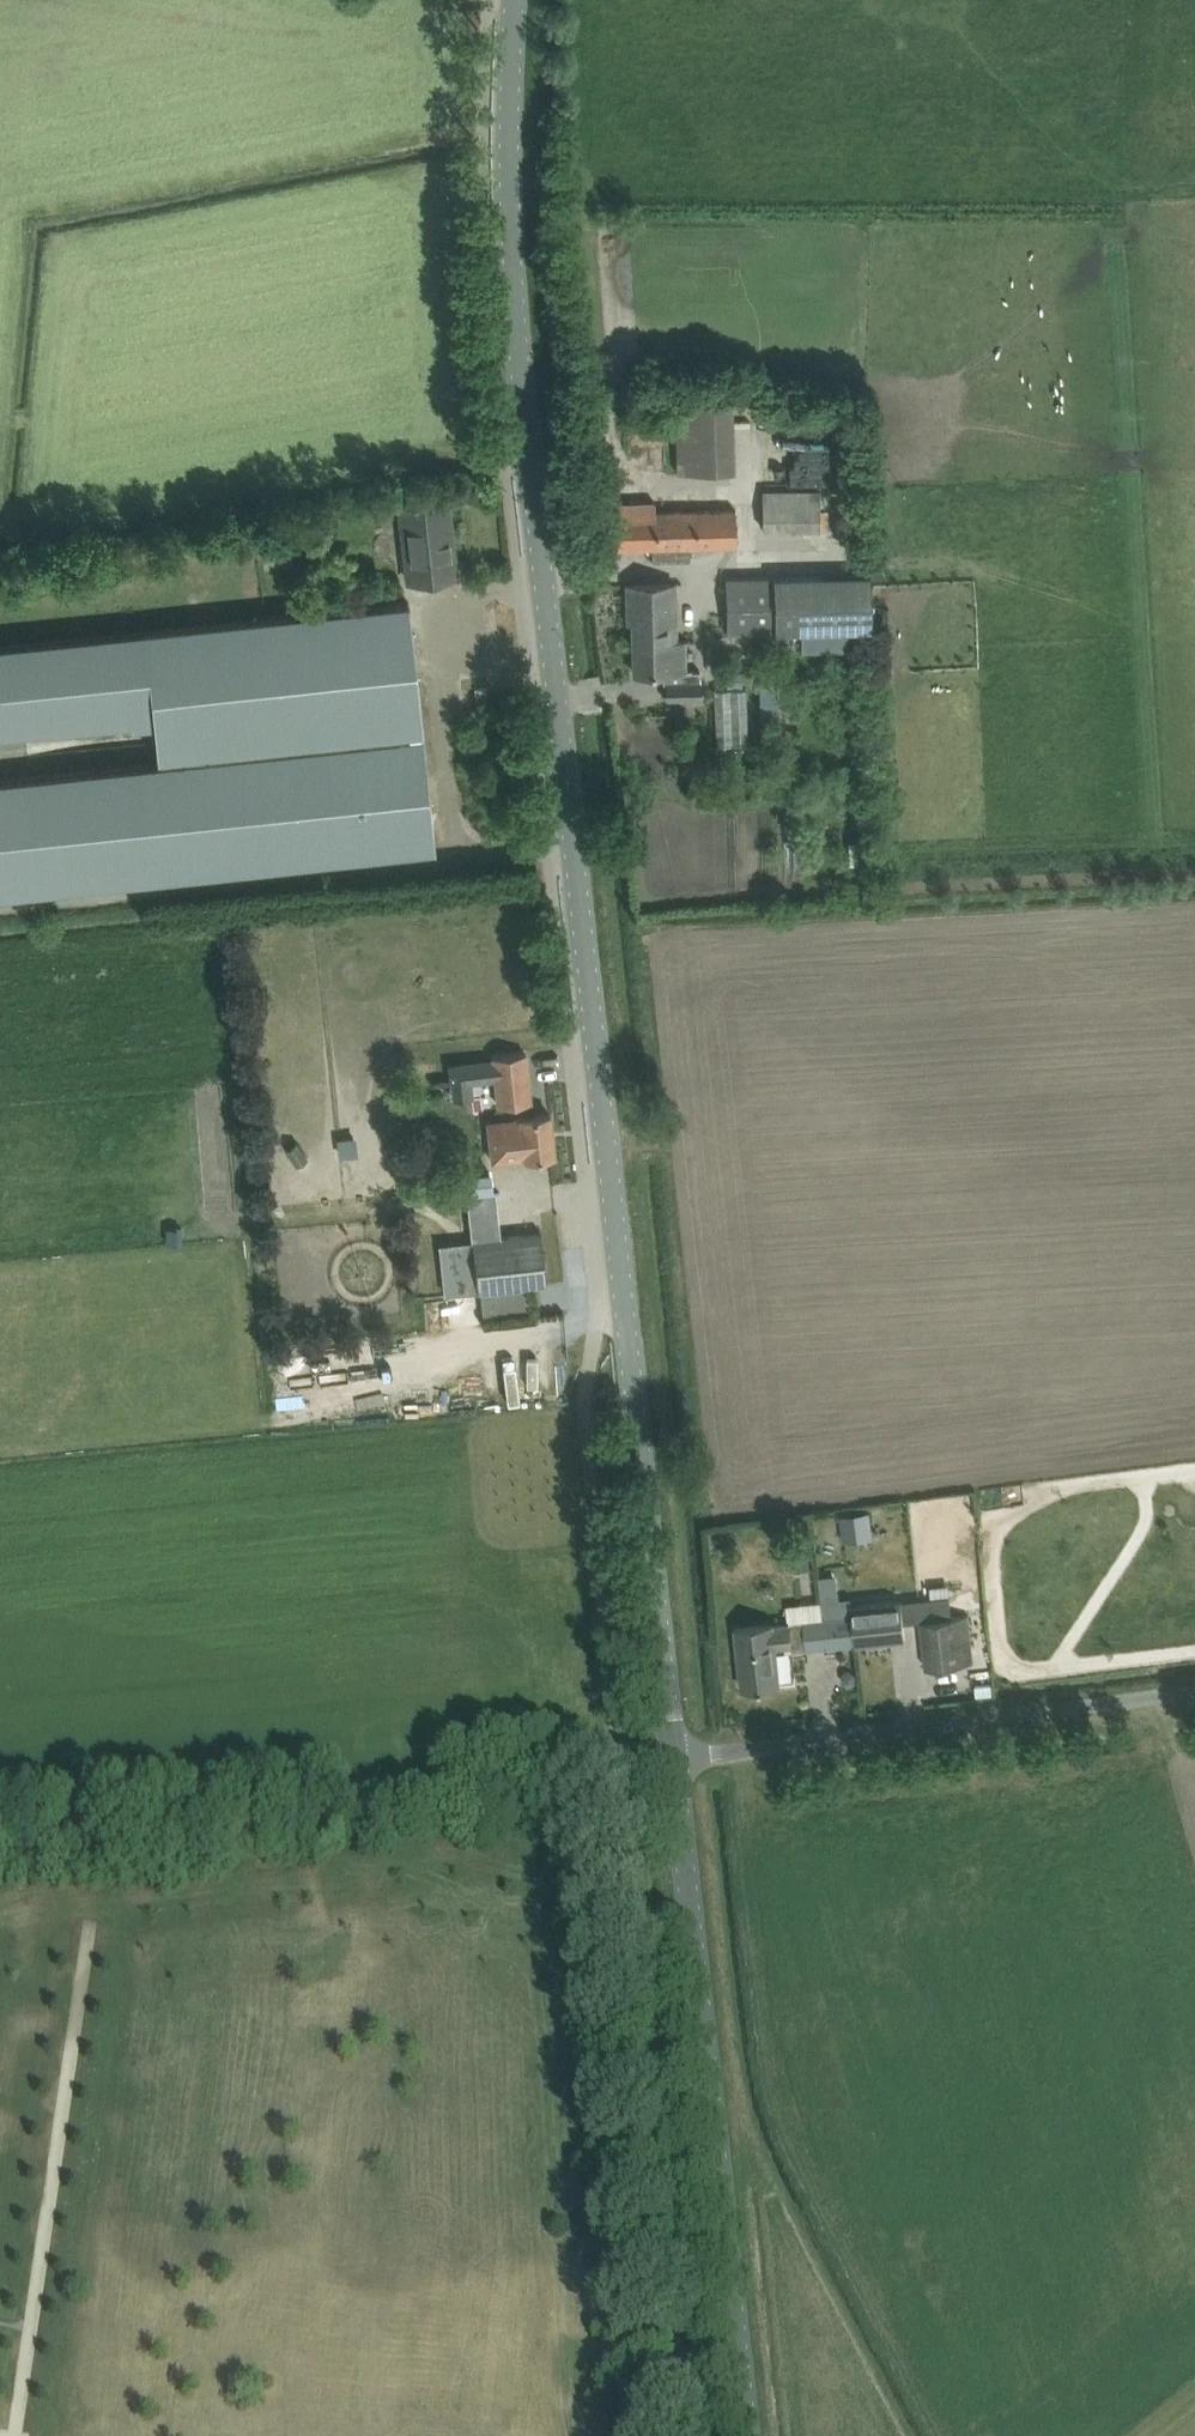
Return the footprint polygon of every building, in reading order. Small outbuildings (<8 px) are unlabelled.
[(821,530),(823,489),(764,489),(764,530),(821,530)] [(399,501),(408,579),(456,574),(455,573),(453,573),(449,537),(447,538),(445,524),(450,524),(447,495),(399,501)] [(655,501),(627,502),(603,502),(605,547),(628,546),(652,545),(652,560),(690,559),(690,544),(736,543),(735,508),(655,510),(655,501)] [(870,574),(725,578),(727,632),(802,630),(802,649),(847,649),(847,629),(872,628),(870,574)] [(674,584),(652,584),(628,585),(628,609),(633,609),(635,673),(666,672),(667,698),(701,697),(700,670),(685,670),(685,640),(675,640),(674,584)] [(422,728),(420,713),(408,601),(0,645),(0,732),(132,718),(132,723),(153,721),(155,732),(158,755),(422,728)] [(777,707),(777,684),(759,685),(759,708),(777,707)] [(158,755),(159,761),(0,778),(0,893),(435,847),(428,781),(422,728),(158,755)] [(492,1057),(449,1062),(453,1097),(472,1095),(470,1079),(495,1077),(498,1104),(531,1100),(526,1053),(492,1057)] [(554,1153),(549,1113),(487,1120),(491,1160),(554,1153)] [(472,1240),(438,1244),(439,1248),(444,1295),(478,1291),(480,1291),(527,1286),(547,1284),(541,1231),(501,1236),(472,1239),(472,1240)] [(545,1384),(517,1387),(518,1398),(547,1394),(545,1384)] [(870,1511),(839,1516),(843,1542),(873,1538),(870,1511)] [(792,1556),(794,1569),(810,1567),(809,1554),(792,1556)] [(738,1656),(741,1655),(744,1687),(782,1683),(778,1646),(792,1645),(792,1651),(908,1638),(904,1600),(852,1606),(851,1598),(786,1604),(788,1623),(776,1624),(776,1623),(735,1628),(738,1656)] [(973,1662),(968,1614),(920,1619),(926,1667),(973,1662)] [(846,1670),(842,1675),(843,1682),(848,1686),(853,1686),(856,1681),(855,1673),(851,1670),(846,1670)]
